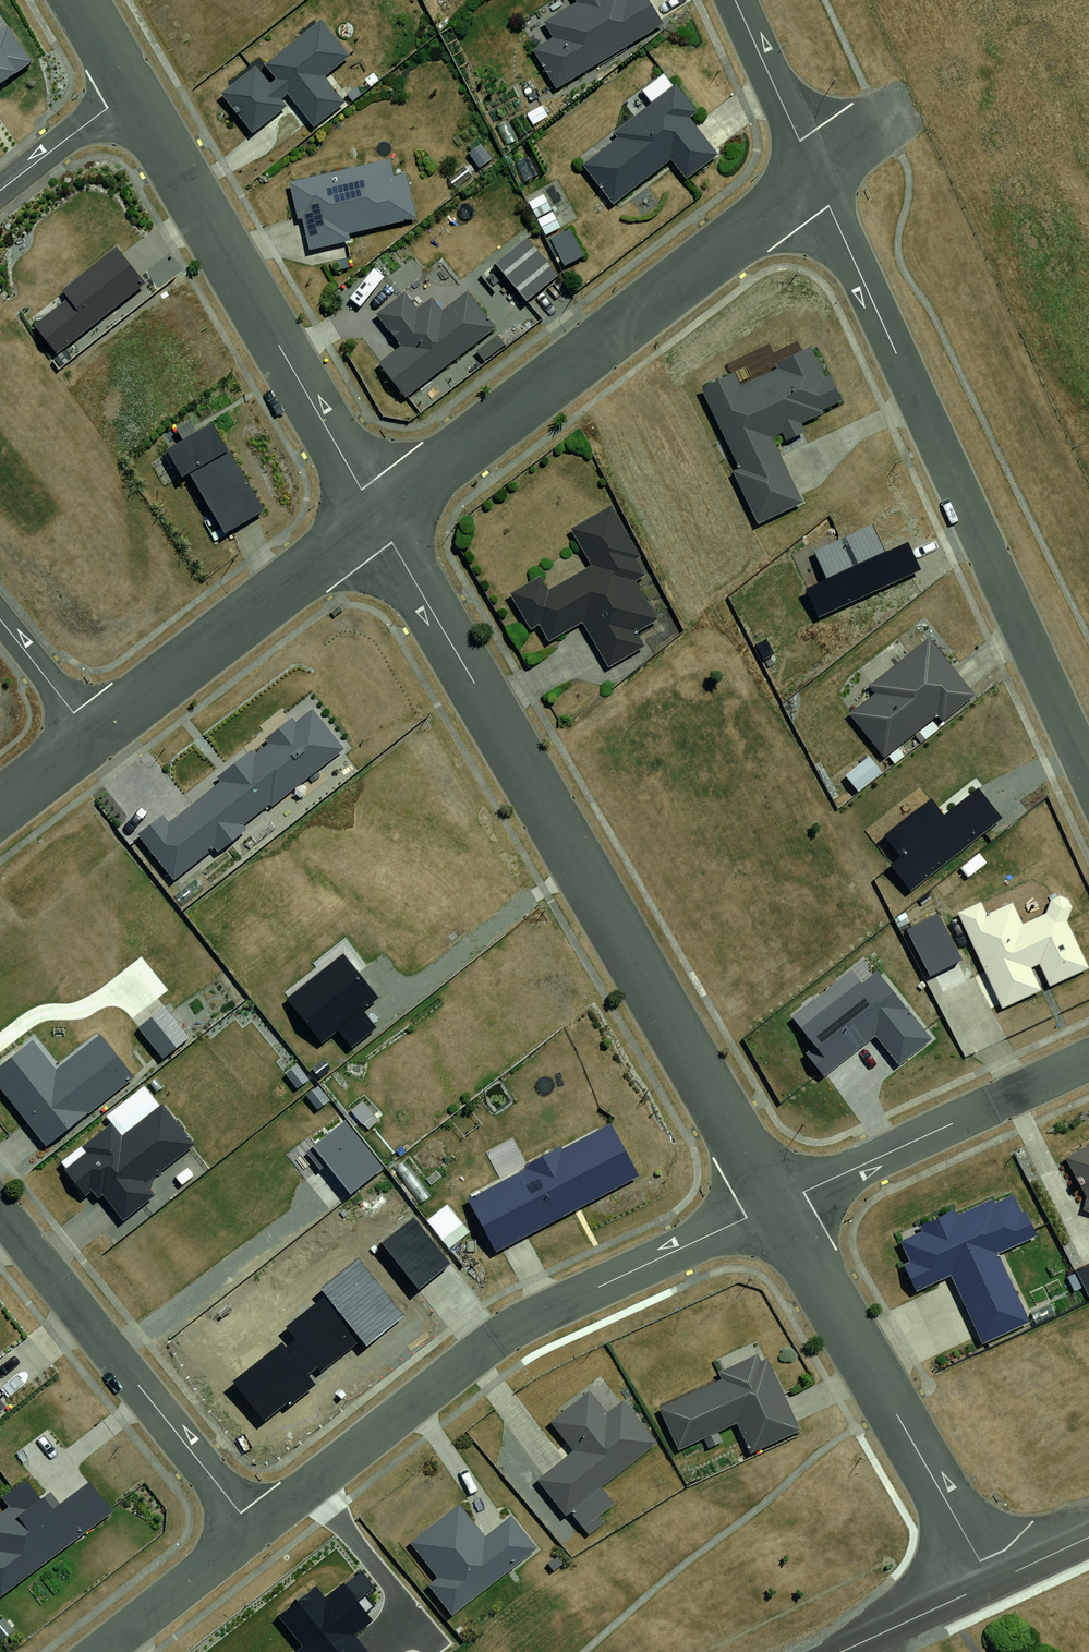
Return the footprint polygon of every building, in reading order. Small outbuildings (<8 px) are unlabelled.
[(551,104),(662,36),(641,0),(629,5),(626,0),(583,0),(562,11),(567,22),(536,42),(547,58),(529,69),(551,104)] [(256,51),(224,76),(243,107),(286,80),(301,105),(338,81),(322,57),(348,40),(331,8),(267,53),(256,51)] [(25,60),(0,22),(0,79),(25,60)] [(660,98),(566,171),(595,209),(653,165),(662,173),(697,146),(660,98)] [(388,174),(286,194),(306,260),(418,234),(405,187),(394,190),(388,174)] [(28,327),(47,356),(139,281),(106,243),(54,285),(61,299),(28,327)] [(516,245),(480,270),(499,297),(535,272),(516,245)] [(381,342),(397,366),(480,310),(459,283),(434,298),(423,279),(388,301),(400,325),(381,342)] [(737,360),(691,383),(759,524),(810,499),(781,438),(846,407),(815,344),(746,378),(737,360)] [(250,504),(198,418),(150,447),(202,533),(250,504)] [(584,573),(513,613),(536,655),(580,631),(602,669),(675,629),(646,576),(616,522),(569,548),(584,573)] [(840,711),(879,761),(976,686),(937,636),(840,711)] [(293,738),(150,842),(180,883),(323,780),(293,738)] [(874,858),(900,889),(990,816),(965,786),(934,811),(919,793),(874,829),(888,846),(874,858)] [(956,910),(999,1009),(1088,971),(1088,964),(1063,903),(1026,919),(1012,887),(956,910)] [(334,952),(276,993),(314,1046),(321,1037),(334,1052),(366,1029),(352,1010),(369,998),(334,952)] [(893,968),(776,1045),(799,1084),(877,1036),(887,1056),(932,1034),(893,968)] [(160,1007),(133,1027),(156,1058),(183,1037),(160,1007)] [(0,1066),(0,1095),(44,1146),(135,1069),(100,1028),(55,1065),(32,1039),(0,1066)] [(152,1099),(75,1157),(115,1206),(149,1184),(140,1172),(183,1141),(152,1099)] [(328,1115),(299,1139),(337,1188),(369,1162),(328,1115)] [(502,1194),(469,1211),(487,1246),(630,1175),(603,1122),(493,1176),(502,1194)] [(1051,1152),(1081,1214),(1088,1217),(1088,1137),(1051,1152)] [(998,1200),(898,1246),(921,1295),(955,1279),(978,1339),(1009,1324),(985,1264),(1016,1246),(998,1200)] [(764,1357),(656,1403),(675,1448),(731,1424),(739,1442),(791,1420),(764,1357)] [(544,1486),(568,1512),(653,1433),(624,1401),(609,1416),(593,1399),(567,1423),(588,1445),(544,1486)] [(4,1596),(119,1505),(99,1474),(56,1504),(35,1474),(0,1501),(0,1591),(4,1596)] [(468,1511),(426,1540),(452,1569),(437,1579),(464,1612),(536,1552),(514,1520),(488,1539),(468,1511)] [(287,1651),(398,1651),(364,1614),(383,1596),(358,1561),(277,1619),(295,1646),(287,1651)]
